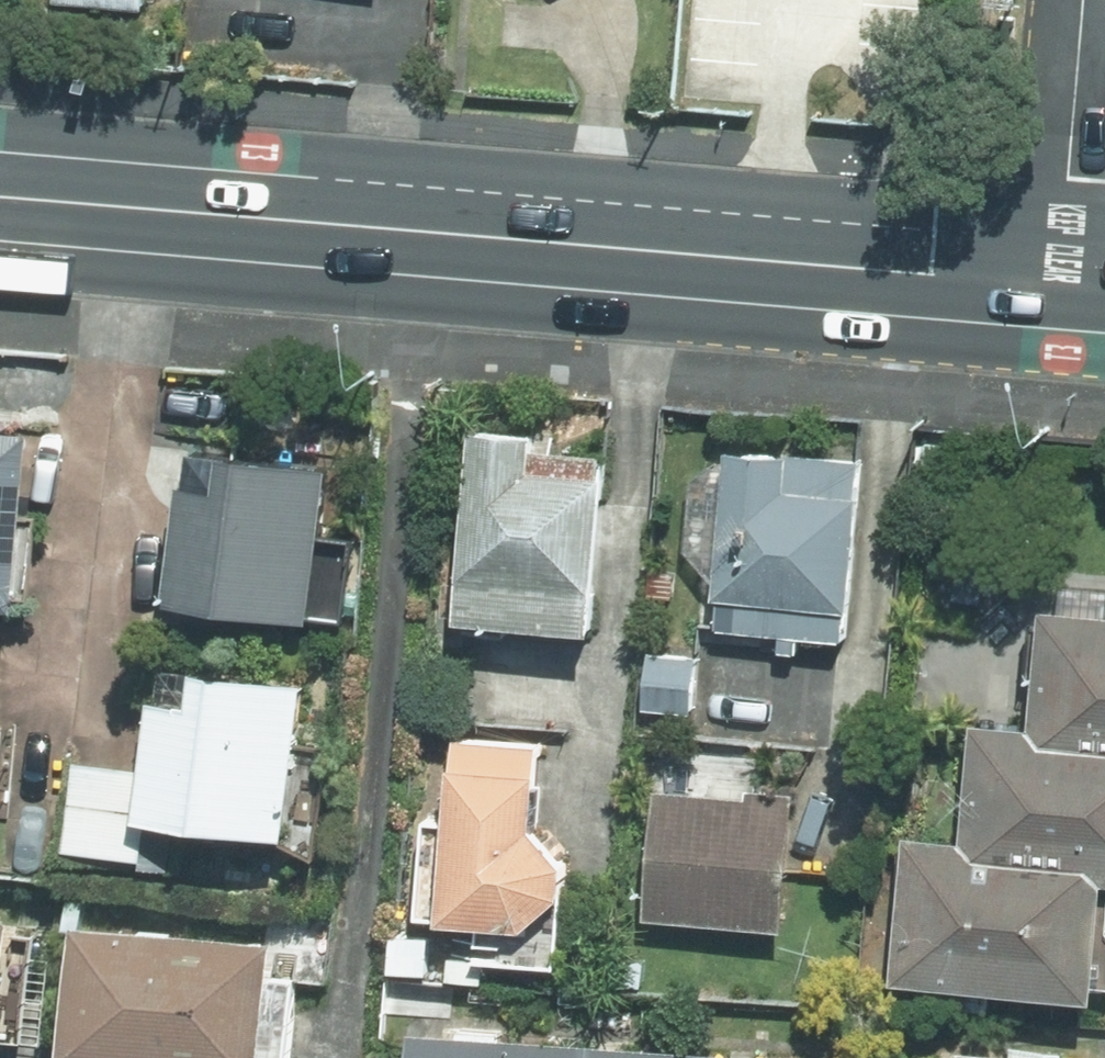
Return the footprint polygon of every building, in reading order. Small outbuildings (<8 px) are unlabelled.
[(144,0),(48,0),(47,11),(143,18),(144,0)] [(526,440),(460,435),(445,630),(581,640),(595,459),(525,453),(526,440)] [(3,618),(21,440),(0,438),(0,617),(3,618)] [(155,610),(299,629),(320,473),(175,454),(155,610)] [(836,649),(853,467),(720,454),(703,637),(836,649)] [(1021,734),(1032,749),(1104,757),(1104,622),(1033,615),(1021,734)] [(637,716),(685,718),(687,659),(639,657),(637,716)] [(140,829),(274,845),(293,689),(181,675),(177,708),(141,704),(133,773),(68,765),(57,857),(136,866),(140,829)] [(1104,891),(1104,757),(1032,749),(1021,734),(963,728),(950,846),(964,864),(1080,877),(1095,891),(1104,891)] [(442,742),(423,930),(511,939),(549,904),(552,873),(519,836),(527,750),(442,742)] [(645,796),(636,926),(776,935),(785,796),(741,793),(740,802),(645,796)] [(895,841),(881,990),(1083,1010),(1095,891),(1080,877),(964,864),(950,846),(895,841)] [(47,1057),(253,1057),(263,947),(59,929),(47,1057)] [(541,1046),(400,1036),(398,1057),(540,1057),(541,1046)] [(679,1056),(541,1046),(540,1057),(679,1057),(679,1056)]
